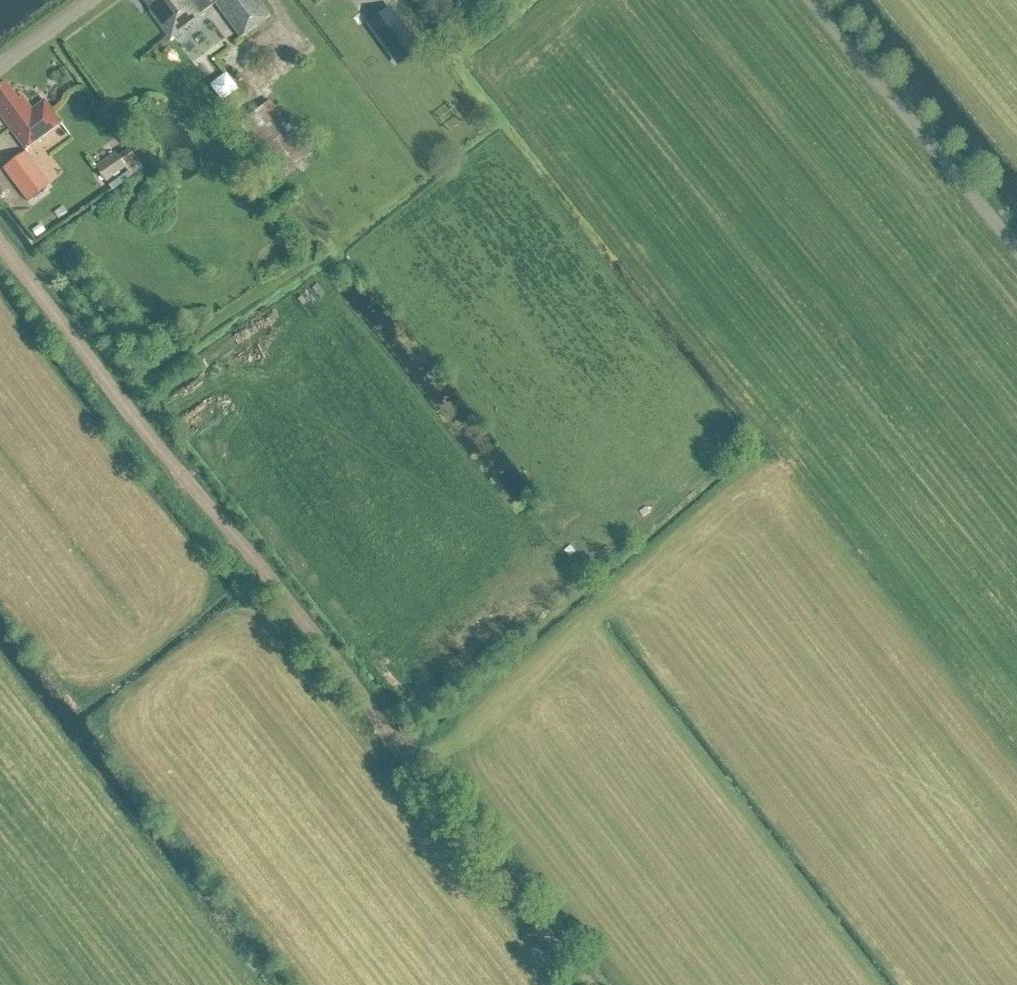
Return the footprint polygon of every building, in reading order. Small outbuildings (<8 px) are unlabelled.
[(148,3),(145,5),(171,39),(204,14),(195,0),(194,0),(145,0),(148,3)] [(259,26),(257,24),(270,15),(258,0),(212,0),(242,39),(259,26)] [(398,67),(422,50),(390,7),(367,25),(398,67)] [(6,83),(0,88),(0,115),(26,150),(61,124),(45,101),(32,110),(23,98),(19,101),(6,83)] [(281,178),(313,154),(270,100),(240,125),(281,178)] [(118,157),(116,152),(95,167),(112,190),(143,168),(130,149),(118,157)] [(27,201),(50,184),(28,152),(4,169),(27,201)]
